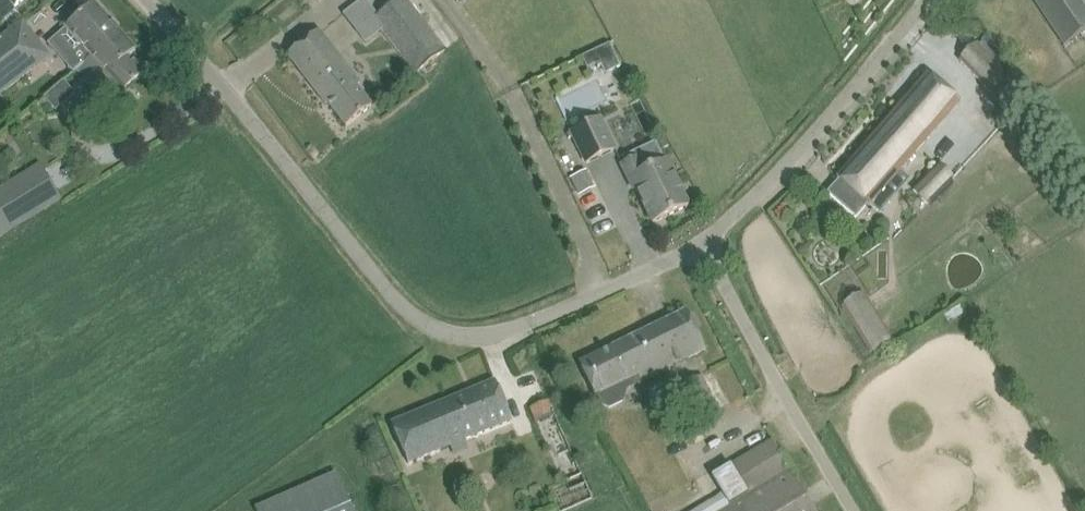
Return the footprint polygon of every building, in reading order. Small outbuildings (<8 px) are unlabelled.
[(444,52),(404,0),(397,0),(372,19),(415,74),(444,52)] [(1064,45),(1084,32),(1084,8),(1080,0),(1034,0),(1064,45)] [(76,70),(120,32),(94,3),(48,44),(73,73),(76,70)] [(0,39),(0,98),(34,71),(20,53),(38,38),(23,20),(0,39)] [(108,106),(144,75),(128,57),(136,50),(120,32),(76,70),(108,106)] [(371,108),(353,85),(356,83),(317,32),(288,55),(326,104),(327,103),(346,127),(371,108)] [(607,43),(579,55),(587,74),(615,62),(607,43)] [(984,87),(1003,72),(981,43),(962,58),(984,87)] [(839,180),(827,193),(856,218),(868,205),(869,206),(900,170),(959,102),(927,74),(837,178),(839,180)] [(587,163),(615,150),(600,118),(571,131),(587,163)] [(625,163),(622,165),(634,191),(637,190),(653,224),(689,207),(679,187),(678,188),(666,162),(663,163),(654,145),(639,152),(639,157),(625,163)] [(0,187),(0,236),(61,198),(40,165),(23,176),(22,174),(0,187)] [(929,204),(953,180),(938,165),(914,189),(929,204)] [(870,352),(892,339),(864,294),(843,307),(870,352)] [(641,382),(706,350),(687,311),(579,364),(595,397),(599,395),(603,404),(610,407),(623,400),(625,382),(638,376),(641,382)] [(698,418),(718,408),(702,376),(669,393),(680,415),(693,409),(698,418)] [(408,464),(512,421),(495,381),(392,424),(408,464)] [(529,407),(534,418),(552,410),(547,399),(529,407)] [(773,440),(731,466),(748,495),(729,506),(721,494),(694,510),(815,510),(773,440)] [(336,473),(257,507),(259,510),(352,510),(336,473)]
